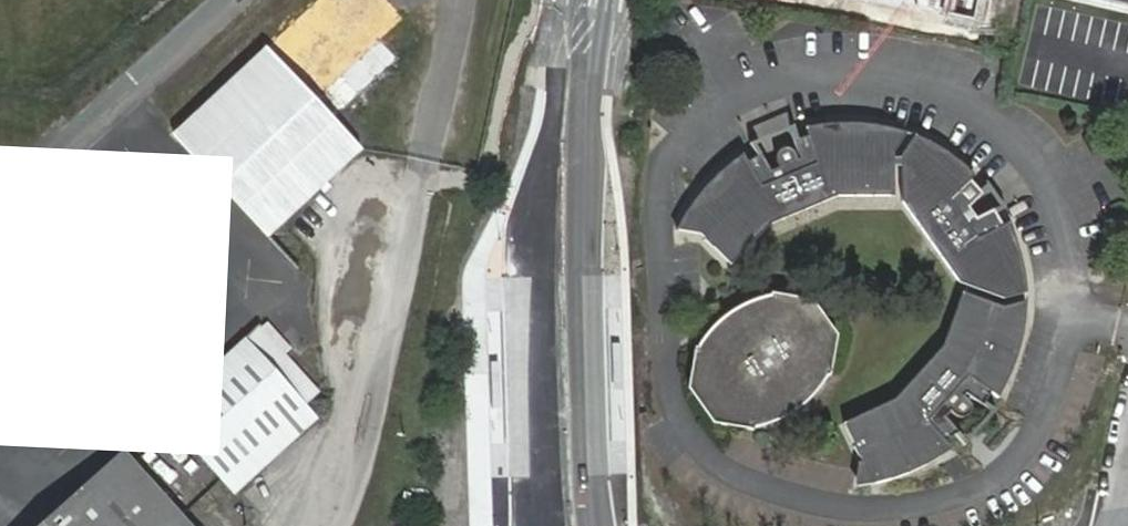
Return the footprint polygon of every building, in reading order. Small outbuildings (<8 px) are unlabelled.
[(401,60),(386,39),(407,18),(389,0),(322,0),(174,133),(267,236),(283,223),(366,149),(336,120),(401,60)] [(968,21),(972,0),(869,0),(968,21)] [(841,191),(900,195),(900,154),(910,137),(902,134),(891,131),(872,128),(853,126),(823,125),(812,127),(816,137),(798,144),(802,159),(796,162),(791,154),(784,153),(780,155),(778,160),(778,167),(775,169),(768,155),(751,162),(747,156),(738,164),(727,172),(719,179),(699,203),(679,231),(707,236),(735,264),(773,220),(841,191)] [(906,204),(961,285),(1011,300),(1031,295),(1029,280),(1022,250),(1017,235),(1013,225),(1005,225),(996,213),(982,221),(975,211),(987,197),(974,182),(980,176),(952,155),(927,139),(920,136),(905,156),(906,204)] [(899,205),(900,195),(841,191),(773,220),(735,264),(742,270),(777,227),(840,201),(899,205)] [(946,349),(970,294),(961,291),(942,343),(898,397),(844,422),(846,427),(898,404),(946,349)] [(692,348),(685,388),(710,423),(745,427),(752,427),(764,425),(776,420),(788,414),(799,407),(809,398),(819,388),(827,377),(834,338),(809,299),(768,294),(692,348)] [(1002,305),(970,294),(946,349),(898,404),(846,427),(864,463),(860,487),(866,486),(882,483),(908,474),(929,464),(956,450),(951,442),(960,431),(951,420),(955,415),(957,418),(964,419),(968,418),(970,417),(971,414),(972,410),(970,405),(969,402),(967,401),(971,398),(984,408),(995,394),(1000,398),(1007,387),(1013,374),(1020,357),(1025,339),(1030,304),(1002,305)] [(310,403),(322,392),(261,325),(162,414),(219,477),(236,495),(322,417),(310,403)] [(39,525),(195,525),(182,512),(123,452),(39,525)]
